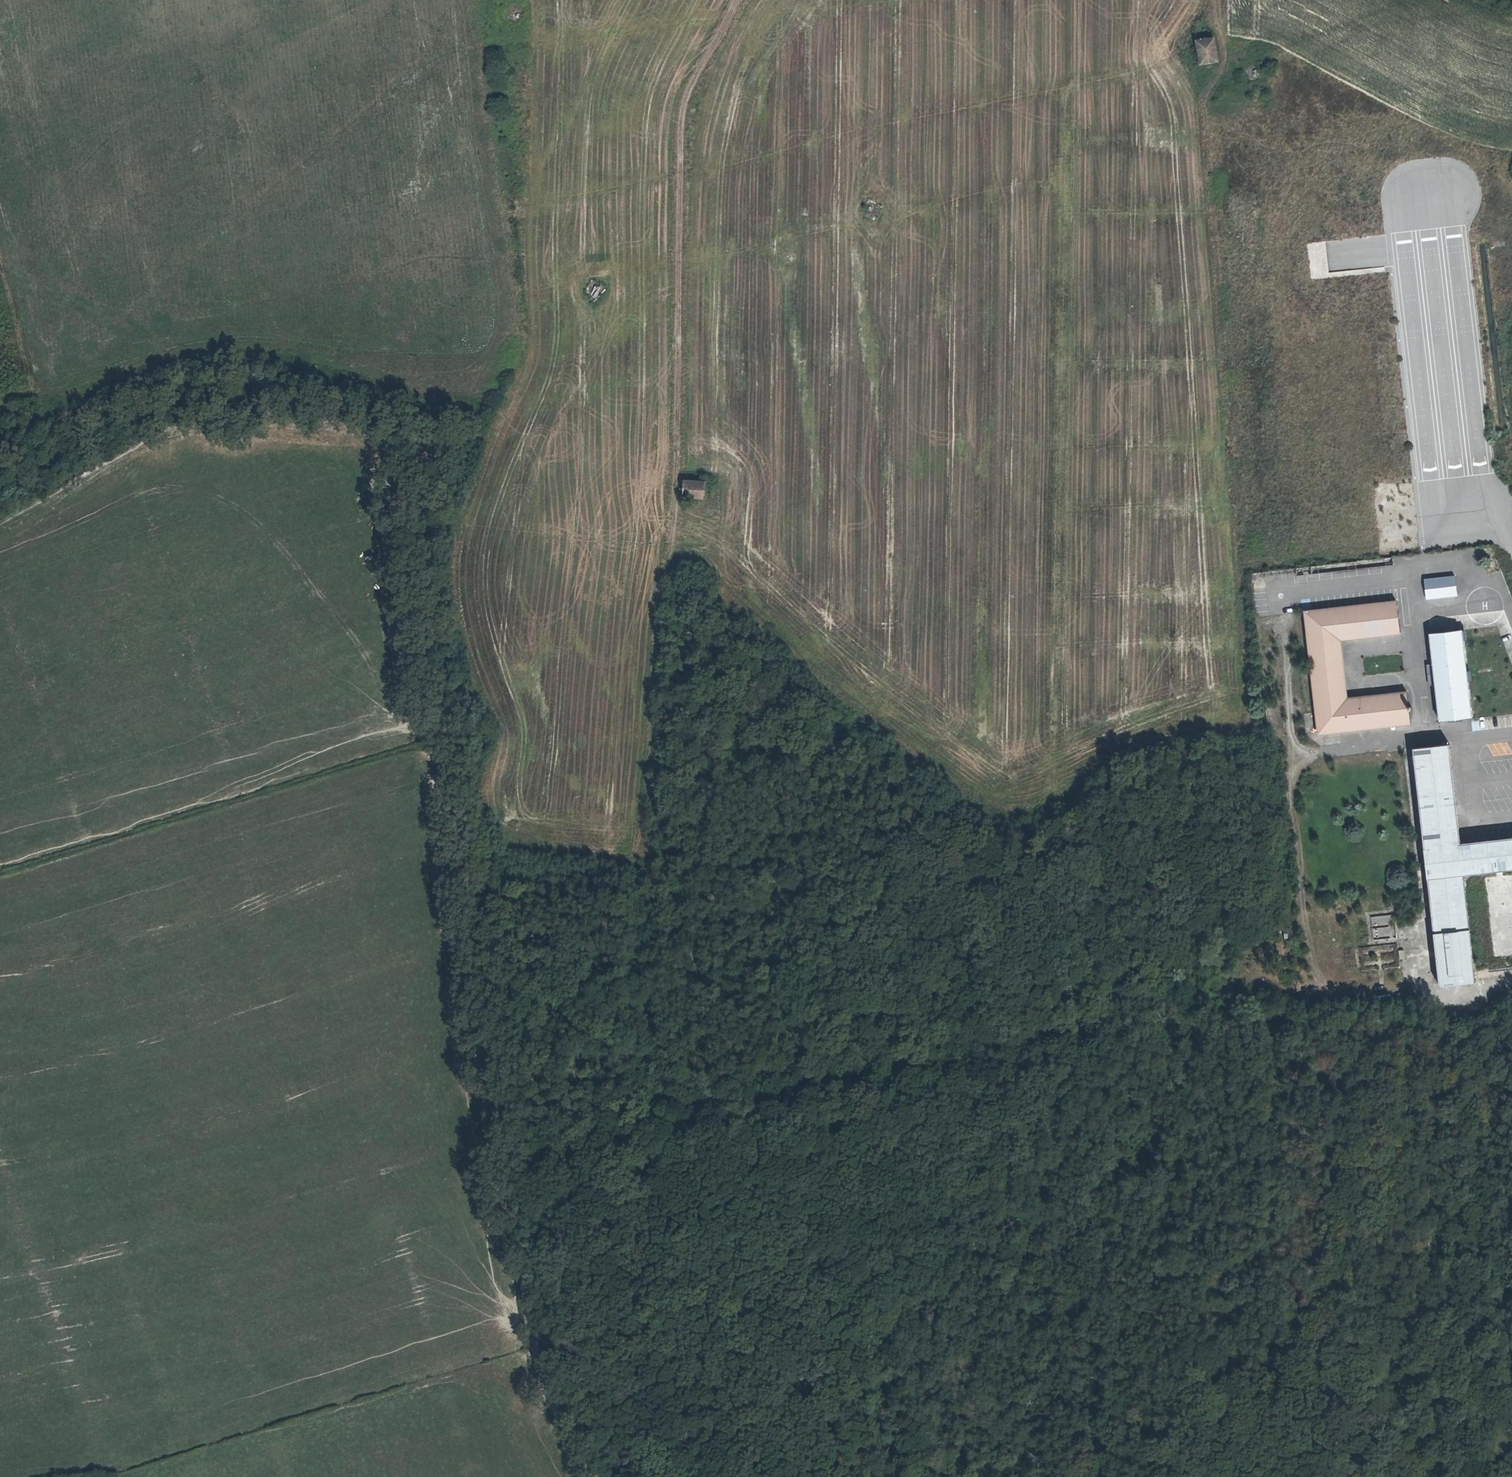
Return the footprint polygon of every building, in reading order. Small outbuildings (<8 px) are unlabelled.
[(1201,64),(1217,61),(1213,40),(1198,43),(1201,64)] [(874,214),(880,207),(873,202),(867,209),(874,214)] [(1328,278),(1326,241),(1306,242),(1308,279),(1328,278)] [(705,498),(706,483),(684,481),(683,496),(705,498)] [(1490,572),(1498,569),(1490,549),(1483,552),(1490,572)] [(1427,599),(1457,596),(1455,578),(1425,581),(1427,599)] [(1320,734),(1380,728),(1390,726),(1410,724),(1407,693),(1347,699),(1340,640),(1400,633),(1397,602),(1306,612),(1320,734)] [(1441,720),(1471,717),(1461,631),(1431,634),(1441,720)] [(1415,754),(1415,749),(1400,750),(1389,742),(1388,732),(1390,732),(1390,726),(1380,728),(1381,733),(1383,733),(1385,745),(1398,756),(1415,754)] [(1486,758),(1510,755),(1509,742),(1484,744),(1486,758)] [(1415,749),(1415,754),(1441,985),(1475,981),(1463,874),(1511,868),(1511,839),(1459,845),(1448,745),(1415,749)] [(669,879),(669,869),(660,869),(659,878),(669,879)] [(1486,913),(1511,911),(1511,874),(1484,875),(1486,913)]
